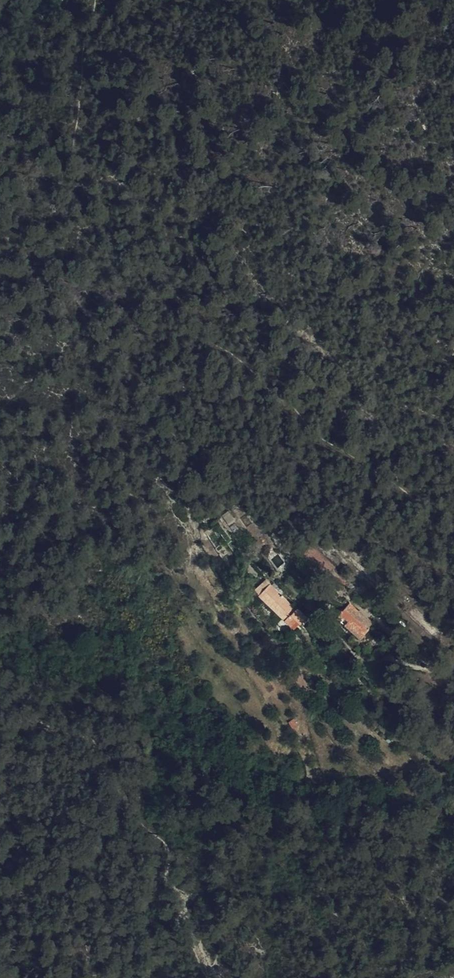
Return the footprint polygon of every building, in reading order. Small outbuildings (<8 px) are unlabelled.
[(286,580),(270,567),(261,580),(276,592),(286,580)] [(276,592),(284,600),(294,608),(297,604),(306,593),(300,588),(298,590),(286,580),(276,592)] [(306,593),(297,604),(299,606),(303,601),(305,604),(310,597),(306,593)]
